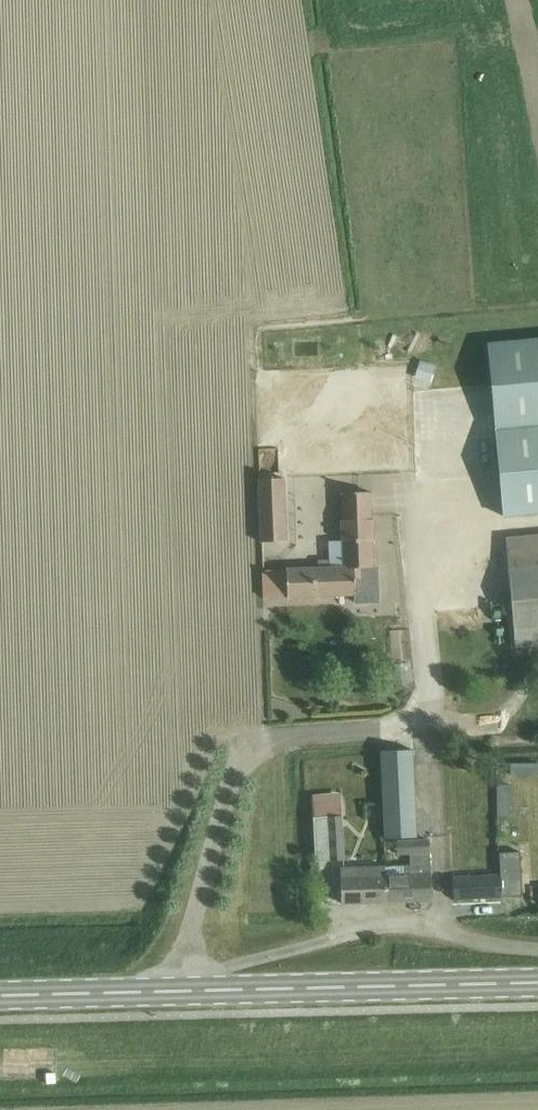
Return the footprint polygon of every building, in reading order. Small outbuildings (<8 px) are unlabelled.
[(488,344),(496,430),(504,517),(537,514),(537,339),(488,344)] [(419,363),(414,378),(431,383),(436,369),(419,363)] [(281,445),(265,445),(264,475),(280,475),(281,445)] [(275,497),(285,497),(284,478),(259,479),(261,542),(280,542),(280,540),(276,540),(275,497)] [(355,594),(356,602),(379,601),(378,567),(373,567),(372,539),(373,539),(373,519),(371,519),(370,492),(342,493),(343,521),(341,521),(342,540),(344,540),(345,567),(264,570),(265,598),(355,594)] [(506,538),(512,602),(514,623),(516,648),(537,646),(537,535),(506,538)] [(388,837),(413,836),(411,799),(411,752),(383,753),(388,837)] [(537,774),(537,763),(510,763),(510,774),(537,774)] [(502,784),(502,840),(514,840),(515,816),(513,816),(513,784),(502,784)] [(339,796),(311,798),(314,862),(344,860),(341,815),(340,815),(339,796)] [(430,902),(428,852),(428,840),(396,841),(396,853),(410,853),(410,868),(403,868),(403,866),(384,867),(385,903),(426,902),(430,902)] [(453,877),(453,880),(453,892),(454,900),(467,900),(472,899),(511,897),(522,897),(522,896),(522,879),(520,852),(509,853),(500,853),(499,853),(499,854),(500,862),(500,874),(500,875),(499,875),(484,875),(453,877)] [(385,903),(384,867),(384,866),(340,866),(340,877),(340,883),(342,904),(385,903)]
